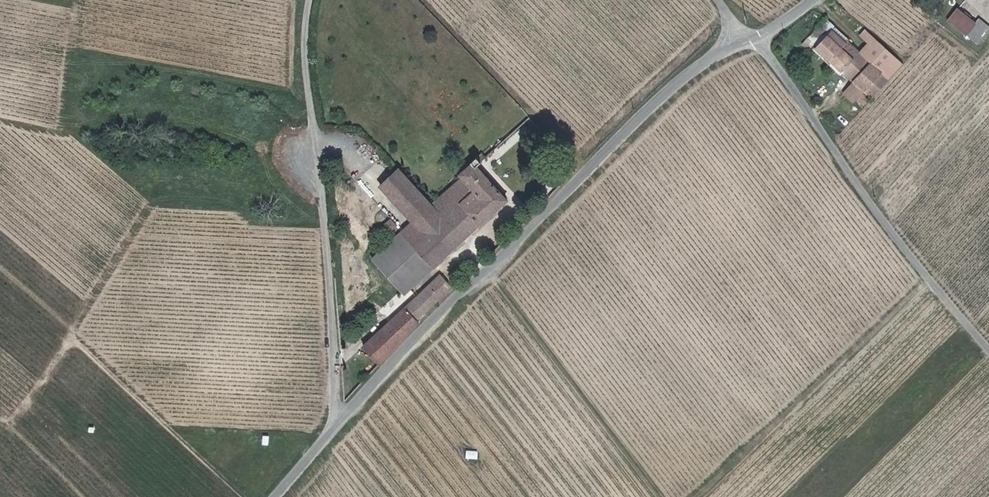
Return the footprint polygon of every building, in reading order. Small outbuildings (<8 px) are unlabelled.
[(969,22),(952,7),(943,19),(960,33),(966,26),(969,22)] [(867,61),(856,51),(844,41),(843,40),(845,37),(832,25),(813,47),(846,78),(849,81),(867,61)] [(976,35),(966,26),(960,33),(970,42),(976,35)] [(864,42),(856,51),(867,61),(849,81),(861,91),(862,90),(869,96),(885,78),(886,79),(899,65),(873,41),(861,30),(857,35),(864,42)] [(434,204),(415,221),(404,232),(400,227),(401,225),(394,217),(388,223),(399,236),(376,258),(409,295),(477,230),(510,199),(478,164),(483,159),(479,155),(474,160),(475,162),(466,170),(468,173),(434,204)] [(415,221),(434,204),(401,168),(383,185),(392,196),(415,221)] [(452,286),(441,274),(406,306),(364,347),(380,364),(410,331),(420,320),(418,318),(452,286)] [(478,452),(465,452),(465,459),(477,460),(478,452)]
